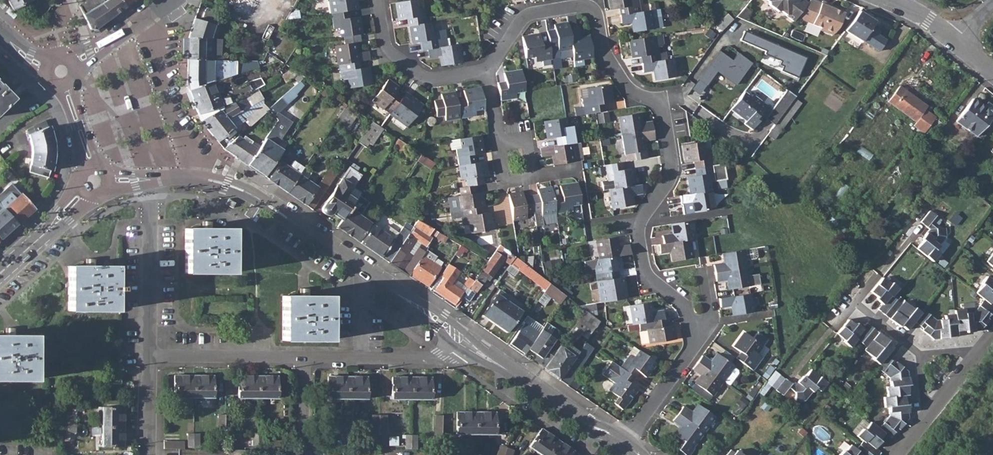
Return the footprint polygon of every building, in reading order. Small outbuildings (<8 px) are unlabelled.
[(12,9),(29,0),(7,0),(12,9)] [(105,1),(104,0),(87,0),(79,6),(84,15),(105,1)] [(96,30),(126,7),(120,0),(107,0),(105,1),(84,15),(90,28),(96,30)] [(357,4),(354,4),(353,0),(328,0),(328,2),(330,2),(331,15),(345,13),(349,12),(358,11),(357,4)] [(407,19),(411,18),(412,26),(426,24),(423,8),(418,9),(416,0),(412,0),(395,3),(399,21),(407,19)] [(619,9),(622,8),(624,16),(640,13),(638,0),(609,0),(610,10),(619,9)] [(807,4),(802,0),(765,0),(768,2),(769,6),(778,12),(781,12),(794,22),(796,18),(807,4)] [(812,0),(810,0),(807,4),(796,18),(821,28),(820,31),(832,36),(837,28),(845,11),(822,2),(820,4),(812,0)] [(745,8),(737,18),(744,21),(750,13),(745,8)] [(203,17),(215,20),(217,14),(205,10),(203,17)] [(632,23),(633,33),(654,29),(651,11),(640,13),(624,16),(620,17),(622,25),(632,23)] [(862,41),(879,51),(886,40),(877,35),(880,31),(872,26),(876,21),(860,11),(844,31),(861,42),(862,41)] [(358,18),(350,19),(347,20),(345,13),(331,15),(334,30),(339,29),(340,39),(361,35),(358,18)] [(725,14),(715,27),(718,29),(729,17),(725,14)] [(721,32),(731,19),(729,17),(718,29),(721,32)] [(188,38),(210,39),(213,26),(194,19),(188,38)] [(558,50),(572,48),(568,27),(567,21),(559,22),(560,26),(554,26),(555,29),(547,30),(549,40),(550,44),(550,46),(552,58),(559,57),(558,50)] [(413,44),(421,42),(425,42),(426,50),(428,50),(447,47),(444,31),(433,32),(431,23),(426,24),(412,26),(410,27),(413,44)] [(721,34),(727,39),(736,28),(730,23),(721,34)] [(577,26),(568,27),(572,48),(573,59),(593,56),(589,35),(579,36),(577,26)] [(744,32),(740,41),(765,52),(764,55),(780,62),(778,66),(776,70),(780,72),(797,79),(806,59),(744,32)] [(550,46),(550,44),(541,45),(541,41),(539,33),(523,36),(526,57),(535,55),(536,61),(552,58),(550,46)] [(633,60),(641,58),(645,58),(647,66),(660,63),(667,62),(666,54),(658,55),(657,49),(662,48),(664,45),(663,37),(630,42),(633,60)] [(188,60),(221,59),(224,43),(210,43),(210,39),(188,38),(188,60)] [(336,48),(339,67),(339,66),(357,64),(359,63),(369,62),(368,53),(358,55),(356,45),(336,48)] [(447,47),(428,50),(430,59),(440,57),(441,67),(463,63),(459,45),(447,47)] [(719,52),(699,79),(706,85),(717,72),(735,85),(752,63),(738,53),(732,62),(719,52)] [(187,83),(189,89),(229,76),(258,67),(256,59),(250,59),(221,59),(188,60),(187,83)] [(654,73),(656,83),(676,79),(673,61),(667,62),(660,63),(647,66),(642,66),(644,74),(654,73)] [(115,62),(109,64),(117,84),(123,82),(115,62)] [(283,64),(280,67),(278,71),(281,76),(292,70),(283,64)] [(357,64),(339,66),(342,82),(349,81),(351,90),(372,87),(369,70),(361,71),(358,71),(357,64)] [(504,73),(506,81),(507,85),(499,87),(501,100),(516,98),(516,93),(526,92),(522,71),(504,73)] [(197,109),(198,113),(221,104),(219,97),(215,86),(219,84),(220,87),(232,84),(229,76),(189,89),(197,109)] [(131,102),(141,100),(136,78),(126,81),(131,102)] [(397,93),(398,91),(392,87),(394,85),(388,80),(372,101),(384,110),(387,106),(393,110),(402,97),(397,93)] [(201,121),(256,91),(251,83),(240,89),(238,86),(219,97),(221,104),(198,113),(201,121)] [(299,83),(280,100),(285,104),(303,87),(299,83)] [(15,100),(0,84),(0,115),(15,100)] [(611,85),(588,88),(590,96),(583,98),(584,106),(576,107),(577,115),(603,111),(602,104),(605,103),(614,101),(611,85)] [(911,127),(922,135),(934,119),(923,111),(927,107),(899,86),(887,102),(915,123),(911,127)] [(464,91),(465,98),(466,102),(457,103),(459,119),(476,116),(475,111),(485,109),(482,88),(464,91)] [(582,90),(583,98),(590,96),(588,88),(582,90)] [(218,141),(234,127),(228,120),(264,99),(258,89),(256,91),(201,121),(218,141)] [(340,106),(345,110),(347,107),(324,91),(321,95),(339,107),(340,106)] [(760,118),(773,127),(778,121),(794,98),(785,91),(767,114),(762,110),(765,106),(750,96),(748,98),(742,94),(729,111),(743,123),(741,125),(749,131),(760,118)] [(447,93),(447,95),(447,99),(441,100),(433,101),(436,117),(444,116),(445,121),(459,119),(457,103),(456,100),(454,92),(447,93)] [(423,106),(417,101),(415,104),(410,99),(408,101),(402,97),(393,110),(399,114),(396,119),(408,127),(423,106)] [(265,103),(264,99),(228,120),(234,127),(243,120),(265,103)] [(977,138),(992,117),(992,107),(987,103),(983,107),(973,99),(955,121),(977,138)] [(282,108),(285,104),(280,100),(270,109),(279,120),(259,149),(248,165),(265,177),(283,151),(276,146),(292,123),(289,121),(293,115),(282,108)] [(270,109),(265,103),(243,120),(250,126),(270,109)] [(619,116),(622,135),(653,129),(652,121),(641,123),(640,113),(619,116)] [(547,137),(556,136),(560,135),(561,145),(572,143),(575,142),(572,125),(568,126),(566,117),(544,120),(547,137)] [(362,123),(369,128),(372,123),(365,118),(362,123)] [(34,174),(47,178),(51,170),(52,149),(48,128),(45,121),(27,128),(29,144),(29,166),(36,167),(34,174)] [(783,125),(778,121),(773,127),(766,137),(771,141),(783,125)] [(366,148),(369,144),(380,128),(372,123),(369,128),(358,143),(366,148)] [(383,130),(380,128),(369,144),(372,146),(383,130)] [(622,135),(626,154),(646,150),(644,140),(655,138),(653,129),(622,135)] [(248,165),(259,149),(252,144),(253,142),(245,136),(243,138),(239,135),(224,149),(248,165)] [(461,167),(475,164),(474,155),(478,155),(486,153),(483,136),(461,139),(463,149),(458,150),(461,167)] [(461,139),(452,141),(453,151),(458,150),(463,149),(461,139)] [(394,146),(402,152),(407,146),(398,140),(394,146)] [(686,162),(695,161),(698,160),(699,166),(714,164),(711,150),(706,151),(704,141),(684,145),(686,162)] [(575,162),(572,143),(561,145),(558,145),(541,148),(543,157),(553,155),(555,166),(575,162)] [(269,180),(288,193),(304,169),(294,162),(289,169),(281,163),(269,180)] [(689,177),(692,193),(712,190),(711,181),(727,178),(725,162),(714,164),(699,166),(701,175),(697,175),(689,177)] [(468,180),(469,187),(477,186),(485,185),(484,177),(487,177),(485,170),(488,170),(487,163),(479,164),(475,164),(461,167),(463,181),(468,180)] [(615,181),(616,189),(637,185),(634,168),(625,170),(622,171),(621,163),(606,165),(609,181),(615,181)] [(332,212),(342,219),(349,209),(359,195),(360,194),(352,188),(360,177),(355,173),(358,168),(352,164),(322,208),(322,211),(323,213),(327,215),(332,212)] [(331,167),(321,181),(328,186),(338,172),(331,167)] [(329,186),(328,186),(321,181),(317,187),(307,181),(312,174),(304,169),(288,193),(313,210),(329,186)] [(562,184),(564,192),(565,196),(555,198),(558,212),(575,210),(574,204),(583,202),(579,181),(562,184)] [(18,224),(36,209),(12,184),(0,195),(0,203),(5,208),(18,224)] [(553,185),(546,187),(546,189),(540,190),(540,193),(532,194),(535,210),(543,209),(544,214),(558,212),(555,198),(555,194),(553,185)] [(611,190),(614,209),(635,206),(634,195),(643,193),(642,185),(637,185),(616,189),(611,190)] [(469,187),(461,189),(462,197),(449,199),(451,213),(452,213),(459,212),(462,211),(479,208),(482,208),(485,207),(484,199),(482,200),(481,193),(478,194),(477,186),(469,187)] [(693,203),(695,212),(716,208),(712,190),(692,193),(681,195),(683,204),(693,203)] [(525,195),(525,193),(518,193),(518,191),(510,193),(514,219),(529,217),(528,211),(535,210),(532,194),(525,195)] [(337,227),(359,242),(371,224),(359,216),(369,202),(359,195),(349,209),(342,219),(337,227)] [(18,224),(5,208),(0,212),(0,240),(18,224)] [(492,214),(483,215),(480,216),(479,208),(462,211),(459,212),(452,213),(454,221),(463,220),(464,226),(471,225),(473,234),(494,231),(492,214)] [(918,243),(935,255),(938,251),(934,248),(945,235),(944,227),(935,228),(929,223),(935,215),(929,210),(920,221),(928,228),(923,234),(926,237),(923,240),(922,239),(918,243)] [(663,236),(664,244),(691,239),(696,239),(693,220),(672,224),(674,234),(663,236)] [(390,263),(409,277),(423,257),(425,253),(418,248),(421,244),(427,247),(432,240),(431,239),(434,235),(436,237),(439,233),(418,221),(411,231),(402,245),(390,263)] [(185,229),(185,274),(229,274),(229,229),(213,229),(213,222),(203,222),(203,229),(185,229)] [(361,243),(390,263),(402,245),(411,231),(404,226),(398,235),(395,240),(382,231),(373,226),(361,243)] [(398,235),(388,227),(384,228),(382,231),(395,240),(398,235)] [(436,237),(445,242),(447,238),(439,233),(436,237)] [(598,239),(601,259),(622,256),(633,254),(631,246),(621,248),(620,236),(598,239)] [(694,258),(691,239),(664,244),(660,245),(662,253),(672,252),(674,262),(694,258)] [(915,247),(931,260),(935,255),(918,243),(915,247)] [(505,258),(512,262),(516,256),(501,244),(475,281),(482,286),(486,280),(489,282),(505,261),(504,260),(505,258)] [(455,256),(459,259),(464,253),(466,254),(468,250),(462,247),(455,256)] [(716,265),(717,273),(748,268),(747,260),(757,258),(759,255),(757,247),(724,253),(726,263),(716,265)] [(992,252),(984,261),(992,268),(992,253),(992,252)] [(511,264),(545,289),(550,282),(547,280),(516,256),(512,262),(511,264)] [(624,263),(622,256),(601,259),(586,262),(588,271),(598,269),(600,282),(620,278),(619,271),(622,271),(621,263),(624,263)] [(418,281),(428,287),(440,269),(423,257),(409,277),(417,282),(418,281)] [(69,267),(68,312),(118,312),(118,287),(113,287),(113,267),(96,267),(96,259),(87,259),(87,267),(69,267)] [(455,280),(460,273),(449,265),(440,278),(442,279),(435,291),(458,307),(475,282),(469,278),(466,283),(467,284),(465,287),(455,280)] [(748,268),(717,273),(719,281),(729,279),(731,290),(762,285),(760,274),(750,276),(748,268)] [(991,280),(985,276),(981,280),(992,290),(992,278),(991,280)] [(603,303),(629,299),(628,291),(625,292),(624,285),(627,285),(626,277),(620,278),(600,282),(603,303)] [(898,302),(890,306),(895,299),(891,296),(897,288),(890,282),(889,283),(881,277),(870,291),(879,299),(878,301),(882,304),(878,309),(896,324),(897,322),(906,329),(913,320),(920,312),(914,307),(913,308),(903,300),(901,304),(898,302)] [(981,280),(979,283),(980,284),(974,292),(982,299),(988,303),(992,297),(992,290),(981,280)] [(545,289),(562,302),(566,295),(550,282),(545,289)] [(282,295),(282,339),(326,340),(327,295),(310,295),(310,287),(301,288),(301,295),(282,295)] [(733,306),(735,316),(756,312),(753,294),(722,299),(723,307),(733,306)] [(483,316),(508,333),(522,312),(497,295),(483,316)] [(972,311),(963,312),(963,309),(952,310),(953,313),(955,332),(965,330),(965,328),(968,328),(969,331),(978,331),(988,319),(986,317),(992,308),(992,307),(988,303),(982,299),(972,311)] [(639,323),(665,319),(664,311),(654,313),(652,303),(631,306),(634,324),(639,323)] [(580,316),(595,328),(599,321),(588,312),(584,309),(580,316)] [(922,309),(920,312),(913,320),(918,324),(927,312),(922,309)] [(955,335),(955,332),(953,313),(943,314),(943,318),(936,319),(927,312),(918,324),(923,328),(921,330),(933,340),(942,338),(941,334),(945,334),(945,337),(955,335)] [(525,324),(539,334),(542,331),(543,328),(526,316),(522,322),(525,324)] [(648,330),(650,344),(677,339),(675,332),(673,332),(671,325),(669,326),(668,318),(665,319),(639,323),(640,331),(648,330)] [(842,341),(849,347),(856,338),(859,341),(863,327),(861,328),(858,325),(856,327),(847,319),(836,334),(843,340),(842,341)] [(859,341),(860,342),(871,327),(866,323),(863,327),(859,341)] [(528,350),(539,334),(525,324),(511,344),(526,354),(528,350)] [(542,331),(555,339),(557,335),(557,331),(546,324),(543,328),(542,331)] [(871,359),(878,364),(884,356),(891,347),(883,340),(884,338),(871,327),(860,342),(865,346),(863,349),(873,357),(871,359)] [(32,382),(33,337),(14,337),(14,329),(5,329),(5,337),(0,337),(0,381),(32,382)] [(533,360),(544,368),(560,345),(554,341),(555,339),(542,331),(539,334),(528,350),(537,355),(533,360)] [(733,346),(740,352),(742,353),(738,359),(752,370),(762,357),(756,353),(761,345),(743,332),(733,346)] [(570,366),(579,352),(563,341),(560,345),(544,368),(561,380),(570,366)] [(579,352),(570,366),(578,370),(593,348),(586,342),(579,352)] [(628,355),(629,356),(634,359),(640,351),(634,347),(628,355)] [(720,356),(729,363),(734,356),(725,349),(720,356)] [(620,368),(632,376),(636,371),(640,373),(646,378),(657,363),(640,351),(634,359),(629,356),(620,368)] [(697,361),(723,380),(732,367),(733,366),(729,363),(720,356),(716,353),(710,362),(701,356),(697,361)] [(888,359),(884,356),(878,364),(876,367),(879,370),(888,359)] [(886,386),(886,396),(904,380),(908,377),(907,371),(896,362),(894,364),(888,359),(879,370),(889,377),(889,386),(886,386)] [(620,368),(612,361),(602,375),(614,384),(609,391),(618,398),(614,404),(622,411),(637,390),(631,386),(628,384),(632,377),(632,376),(620,368)] [(694,383),(711,396),(723,380),(697,361),(692,369),(700,375),(694,383)] [(570,366),(561,380),(569,384),(578,370),(570,366)] [(737,370),(732,367),(723,380),(729,385),(737,373),(737,370)] [(799,400),(802,402),(804,402),(815,388),(819,391),(826,383),(809,370),(803,378),(804,379),(801,382),(798,379),(795,384),(804,393),(799,400)] [(95,376),(94,385),(101,385),(120,385),(120,376),(95,376)] [(176,399),(195,399),(196,377),(176,377),(176,399)] [(195,399),(215,399),(215,377),(196,377),(195,399)] [(241,377),(241,399),(259,399),(260,378),(241,377)] [(260,378),(259,399),(280,399),(280,378),(260,378)] [(329,378),(329,400),(348,400),(348,378),(329,378)] [(348,378),(348,400),(368,400),(368,378),(348,378)] [(394,378),(393,400),(413,400),(413,378),(394,378)] [(413,400),(433,400),(433,378),(413,378),(413,400)] [(795,393),(795,403),(802,402),(799,400),(804,393),(795,384),(793,386),(784,379),(775,390),(781,395),(787,387),(795,393)] [(904,380),(886,396),(903,395),(907,394),(906,384),(904,384),(904,380)] [(888,414),(877,428),(883,433),(889,438),(896,429),(898,430),(907,418),(906,408),(902,409),(902,405),(904,405),(903,395),(886,396),(883,398),(884,407),(887,407),(888,414)] [(677,413),(703,432),(714,418),(696,405),(690,413),(682,407),(677,413)] [(102,408),(102,428),(123,428),(124,408),(102,408)] [(456,435),(476,435),(476,413),(456,413),(456,435)] [(476,435),(496,435),(496,413),(476,413),(476,435)] [(674,436),(683,441),(677,449),(685,454),(689,454),(693,449),(692,448),(703,432),(677,413),(672,421),(681,427),(674,436)] [(878,438),(883,433),(877,428),(869,422),(865,428),(874,435),(878,438)] [(102,428),(101,447),(123,447),(123,428),(102,428)] [(541,454),(547,454),(557,439),(542,428),(529,447),(541,454)] [(871,454),(877,454),(879,453),(874,448),(877,445),(875,443),(878,438),(874,435),(865,428),(863,430),(861,429),(856,436),(861,440),(857,444),(871,454)] [(573,450),(557,439),(547,454),(570,454),(573,450)] [(838,454),(867,454),(856,446),(854,448),(849,444),(843,452),(842,450),(838,454)] [(857,444),(856,446),(867,454),(871,454),(857,444)] [(504,454),(511,454),(513,449),(507,447),(504,454)]
